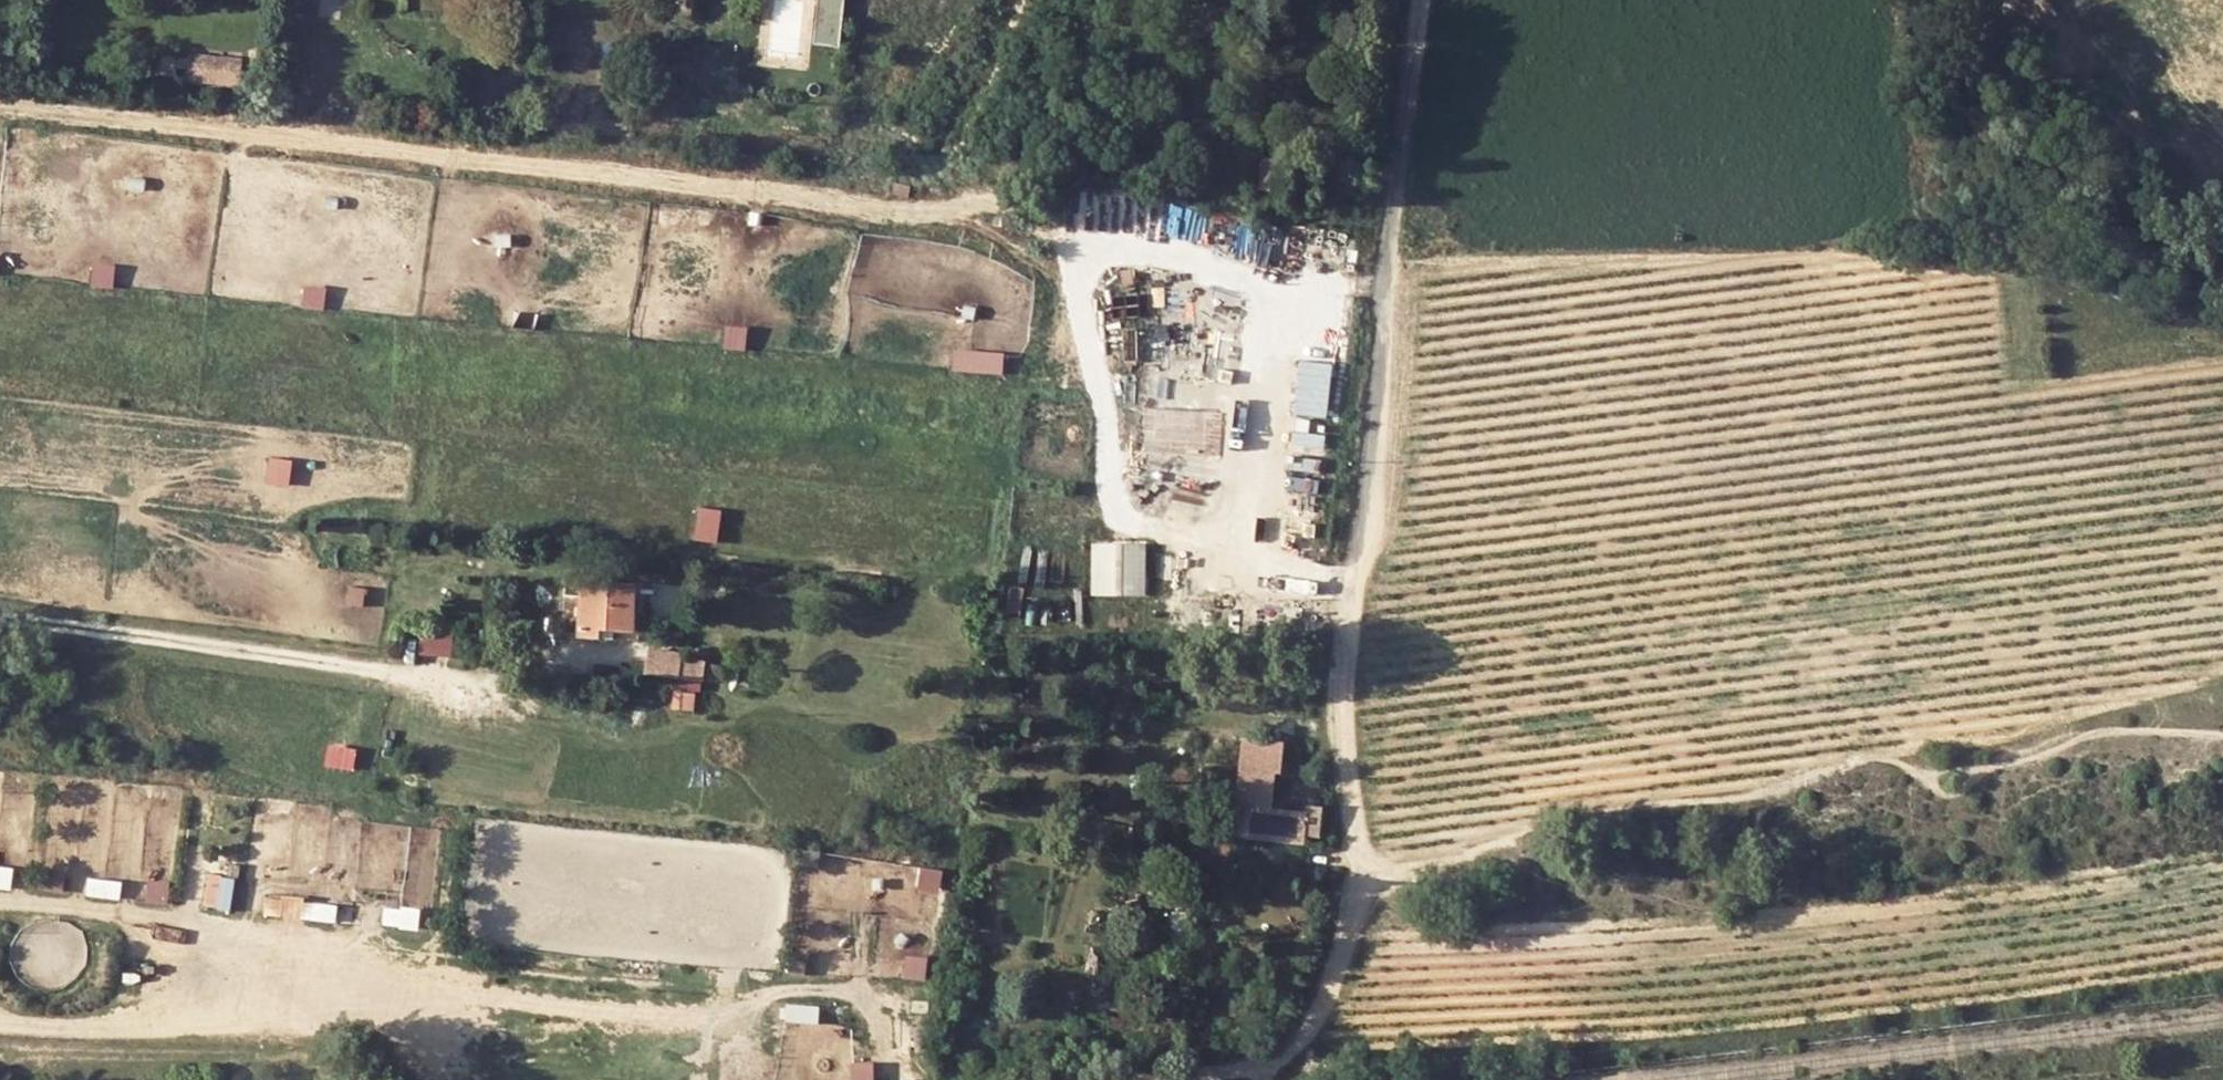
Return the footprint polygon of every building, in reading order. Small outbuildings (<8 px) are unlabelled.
[(844,0),(819,0),(814,41),(838,44),(844,0)] [(264,66),(264,49),(250,49),(249,66),(264,66)] [(238,84),(242,58),(192,50),(188,76),(238,84)] [(155,56),(153,75),(172,75),(173,57),(155,56)] [(1278,189),(1280,159),(1260,158),(1258,188),(1278,189)] [(956,368),(1003,371),(1004,354),(957,350),(956,368)] [(1330,415),(1333,363),(1300,361),(1296,413),(1330,415)] [(1093,542),(1093,595),(1147,595),(1147,542),(1093,542)] [(630,629),(632,584),(579,583),(578,596),(577,637),(599,638),(599,629),(630,629)] [(454,655),(454,621),(420,621),(420,656),(454,655)] [(599,629),(599,638),(631,639),(630,629),(599,629)] [(679,655),(646,652),(644,674),(677,677),(679,655)] [(1306,807),(1305,813),(1235,807),(1233,836),(1303,843),(1304,834),(1317,836),(1320,809),(1306,807)] [(12,890),(16,865),(0,862),(0,888),(12,890)]
